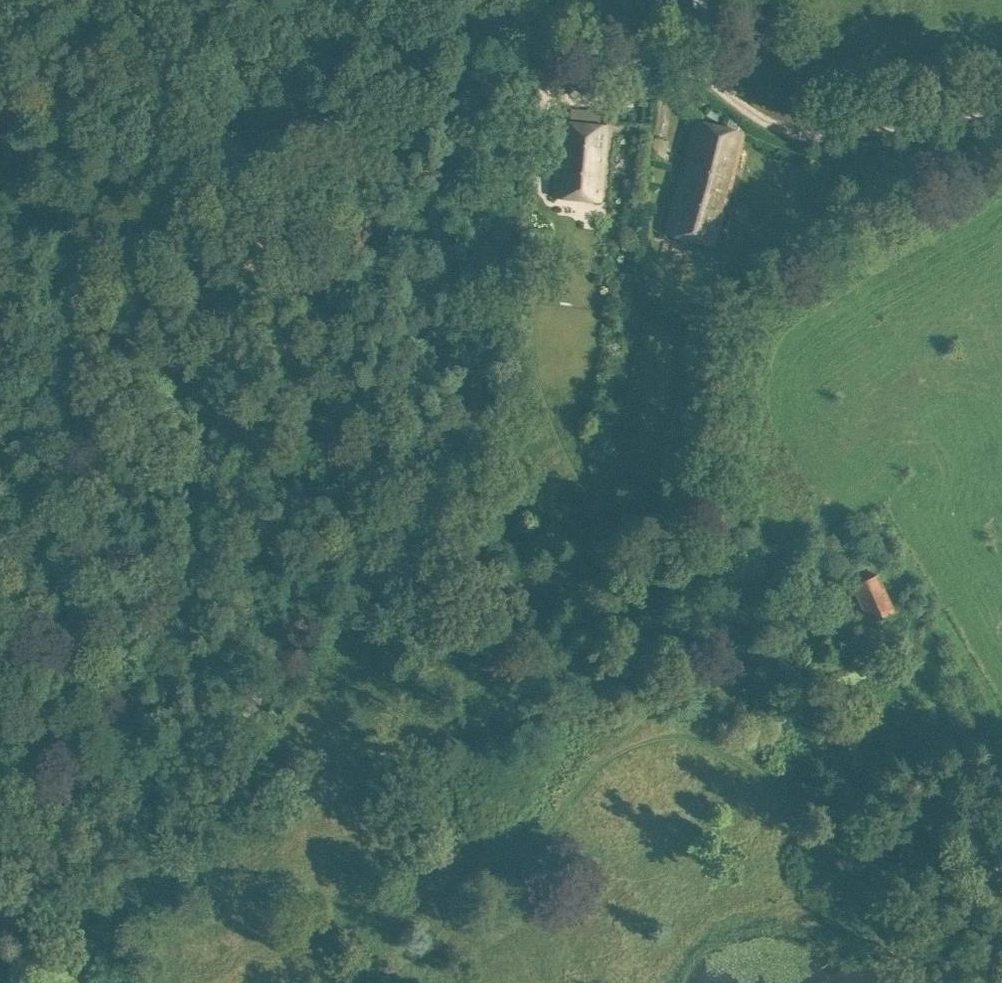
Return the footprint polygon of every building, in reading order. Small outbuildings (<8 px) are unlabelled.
[(744,133),(693,120),(664,233),(715,246),(744,133)] [(606,126),(559,121),(552,197),(599,201),(606,126)] [(876,574),(852,586),(866,617),(891,605),(876,574)]
